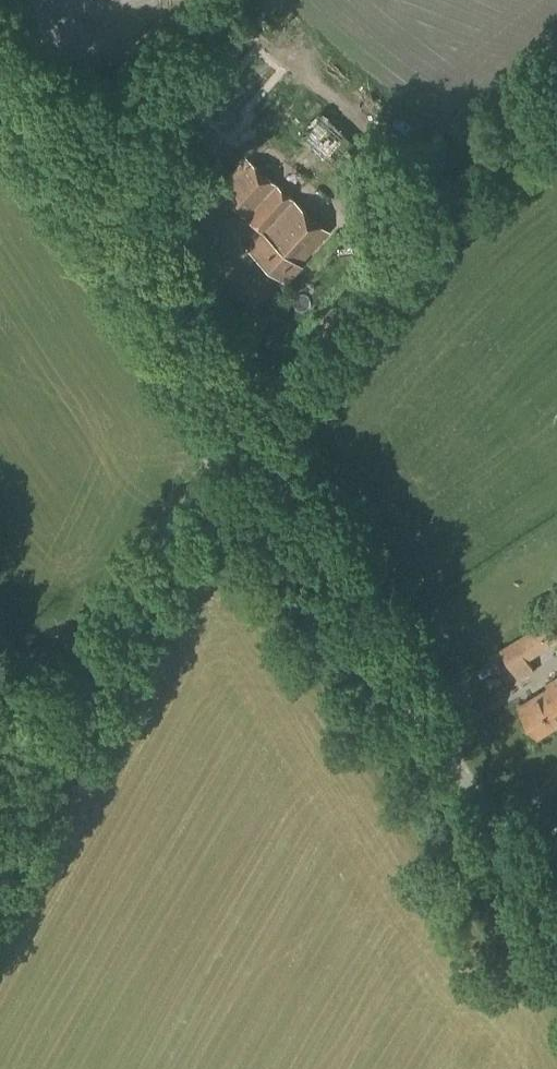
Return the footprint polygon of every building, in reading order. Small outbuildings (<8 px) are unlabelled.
[(353,184),(374,157),(321,111),(298,136),(353,184)] [(286,282),(301,265),(300,263),(328,231),(246,158),(217,191),(262,231),(248,247),(286,282)] [(534,671),(527,659),(556,641),(556,615),(500,650),(519,680),(534,671)] [(546,685),(548,688),(520,706),(538,736),(556,724),(556,678),(546,685)]
